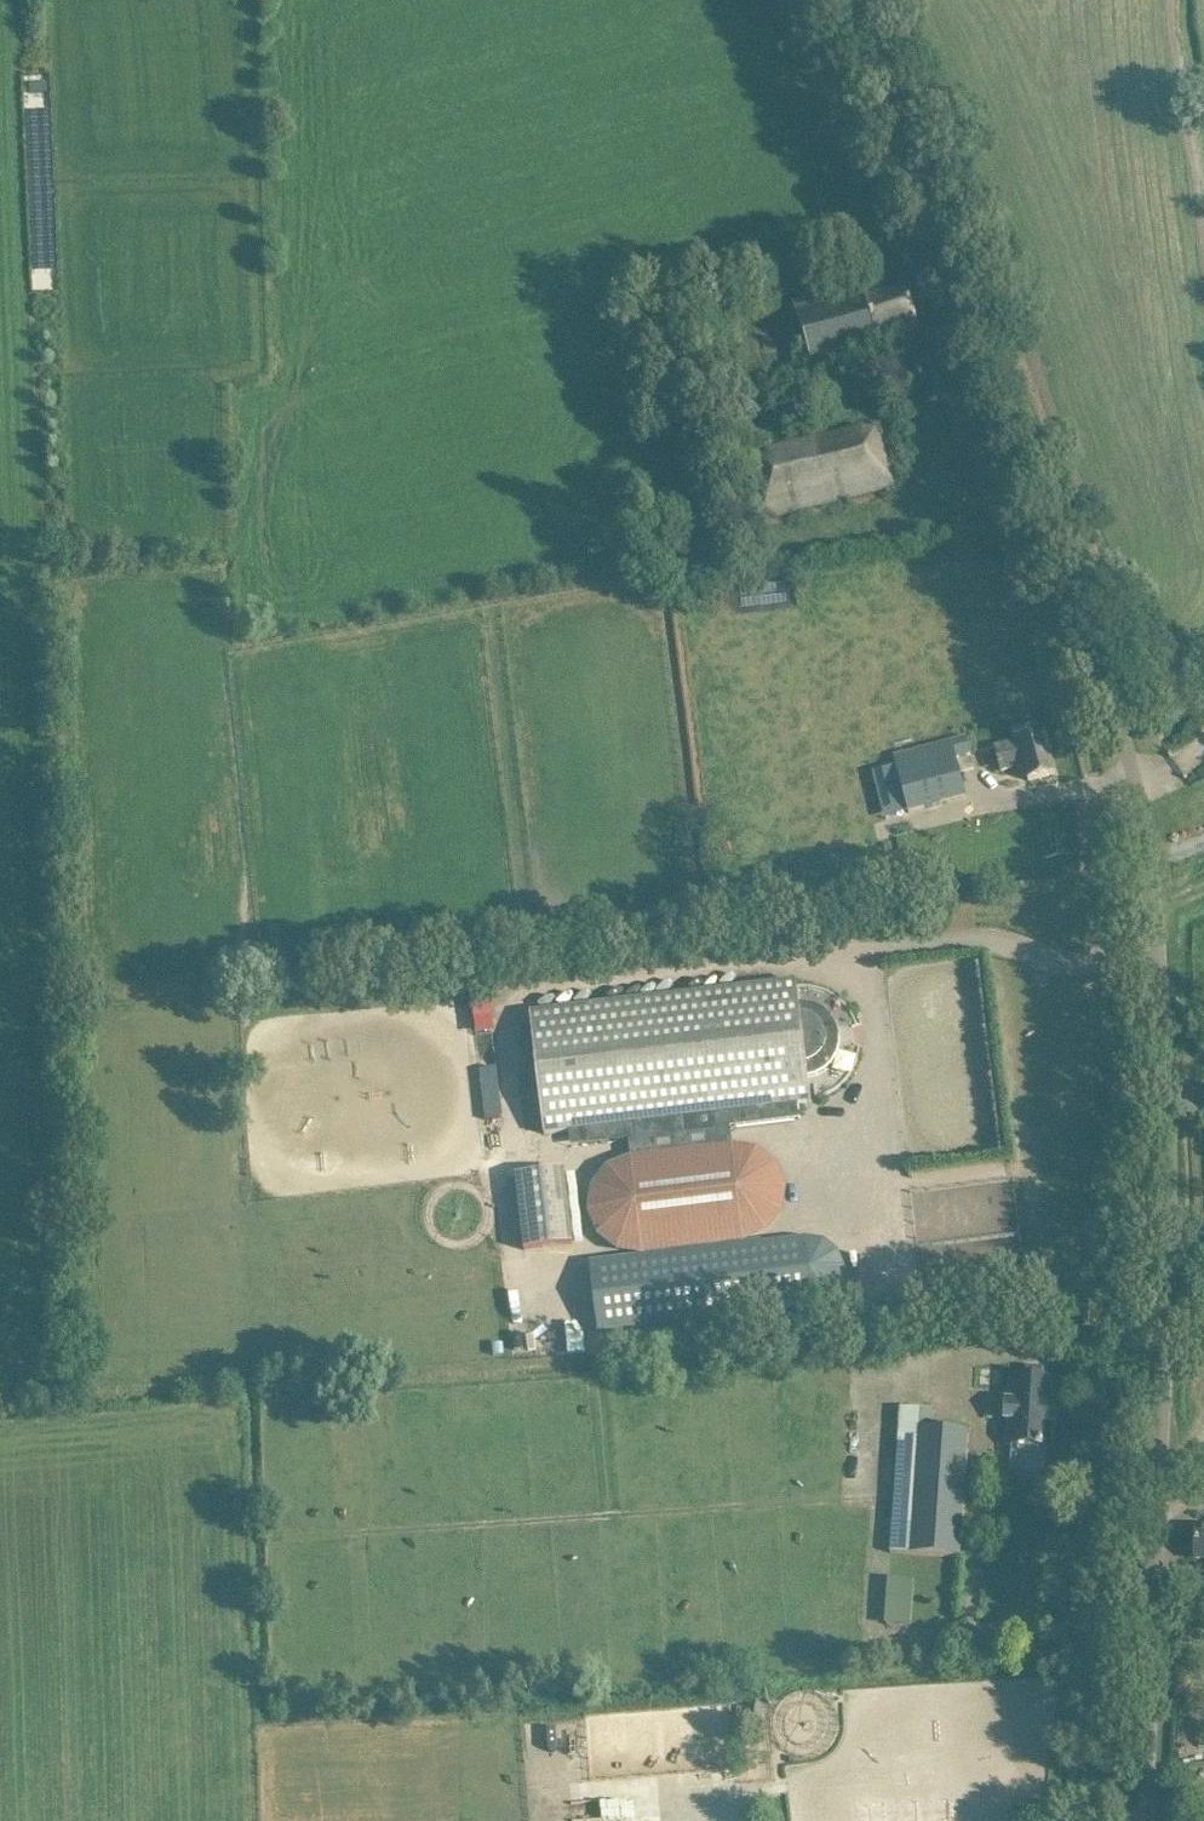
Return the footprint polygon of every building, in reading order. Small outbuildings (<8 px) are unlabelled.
[(820,292),(796,299),(810,359),(897,338),(920,330),(905,289),(865,299),(863,295),(823,305),(820,292)] [(748,475),(760,522),(896,485),(892,468),(906,464),(899,437),(865,446),(861,430),(837,436),(769,451),(774,468),(748,475)] [(1045,734),(994,748),(1001,772),(1024,766),(1028,781),(1056,774),(1045,734)] [(894,756),(909,812),(966,797),(955,758),(971,754),(966,737),(894,756)] [(800,1005),(797,985),(797,982),(531,1015),(545,1135),(627,1125),(632,1163),(628,1164),(623,1165),(619,1167),(615,1169),(611,1172),(608,1175),(605,1178),(602,1182),(600,1186),(598,1190),(596,1194),(595,1198),(594,1203),(594,1207),(595,1212),(595,1216),(597,1221),(598,1225),(600,1229),(603,1233),(606,1236),(610,1240),(614,1243),(618,1245),(623,1247),(628,1249),(632,1250),(637,1250),(642,1250),(744,1237),(749,1236),(753,1235),(757,1233),(761,1231),(765,1229),(769,1226),(772,1222),(775,1219),(777,1215),(779,1211),(781,1207),(782,1202),(782,1198),(782,1193),(782,1189),(781,1184),(780,1179),(778,1175),(775,1171),(773,1167),(769,1163),(766,1160),(762,1157),(757,1155),(753,1153),(748,1152),(744,1151),(739,1150),(734,1151),(731,1128),(800,1119),(798,1104),(812,1102),(809,1079),(817,1076),(826,1072),(833,1065),(838,1057),(840,1047),(840,1038),(838,1029),(838,1028),(833,1020),(826,1013),(818,1008),(809,1005),(800,1005)] [(492,1125),(511,1125),(510,1074),(491,1075),(492,1125)] [(565,1171),(516,1177),(525,1251),(574,1245),(565,1171)] [(1055,1380),(1043,1379),(1044,1368),(1027,1367),(1026,1378),(1012,1377),(1011,1396),(1014,1397),(1014,1401),(1007,1401),(1005,1420),(1013,1421),(1012,1425),(1009,1425),(1008,1444),(1021,1445),(1020,1452),(1037,1453),(1038,1446),(1051,1447),(1053,1423),(1057,1423),(1058,1404),(1054,1403),(1055,1380)] [(901,1408),(891,1553),(960,1557),(969,1432),(931,1429),(933,1409),(901,1408)] [(895,1585),(896,1631),(920,1630),(919,1584),(895,1585)] [(1046,1629),(1032,1631),(1035,1647),(1049,1644),(1046,1629)] [(763,1720),(766,1709),(759,1701),(748,1705),(746,1716),(763,1720)] [(601,1740),(601,1753),(659,1752),(659,1738),(601,1740)]
